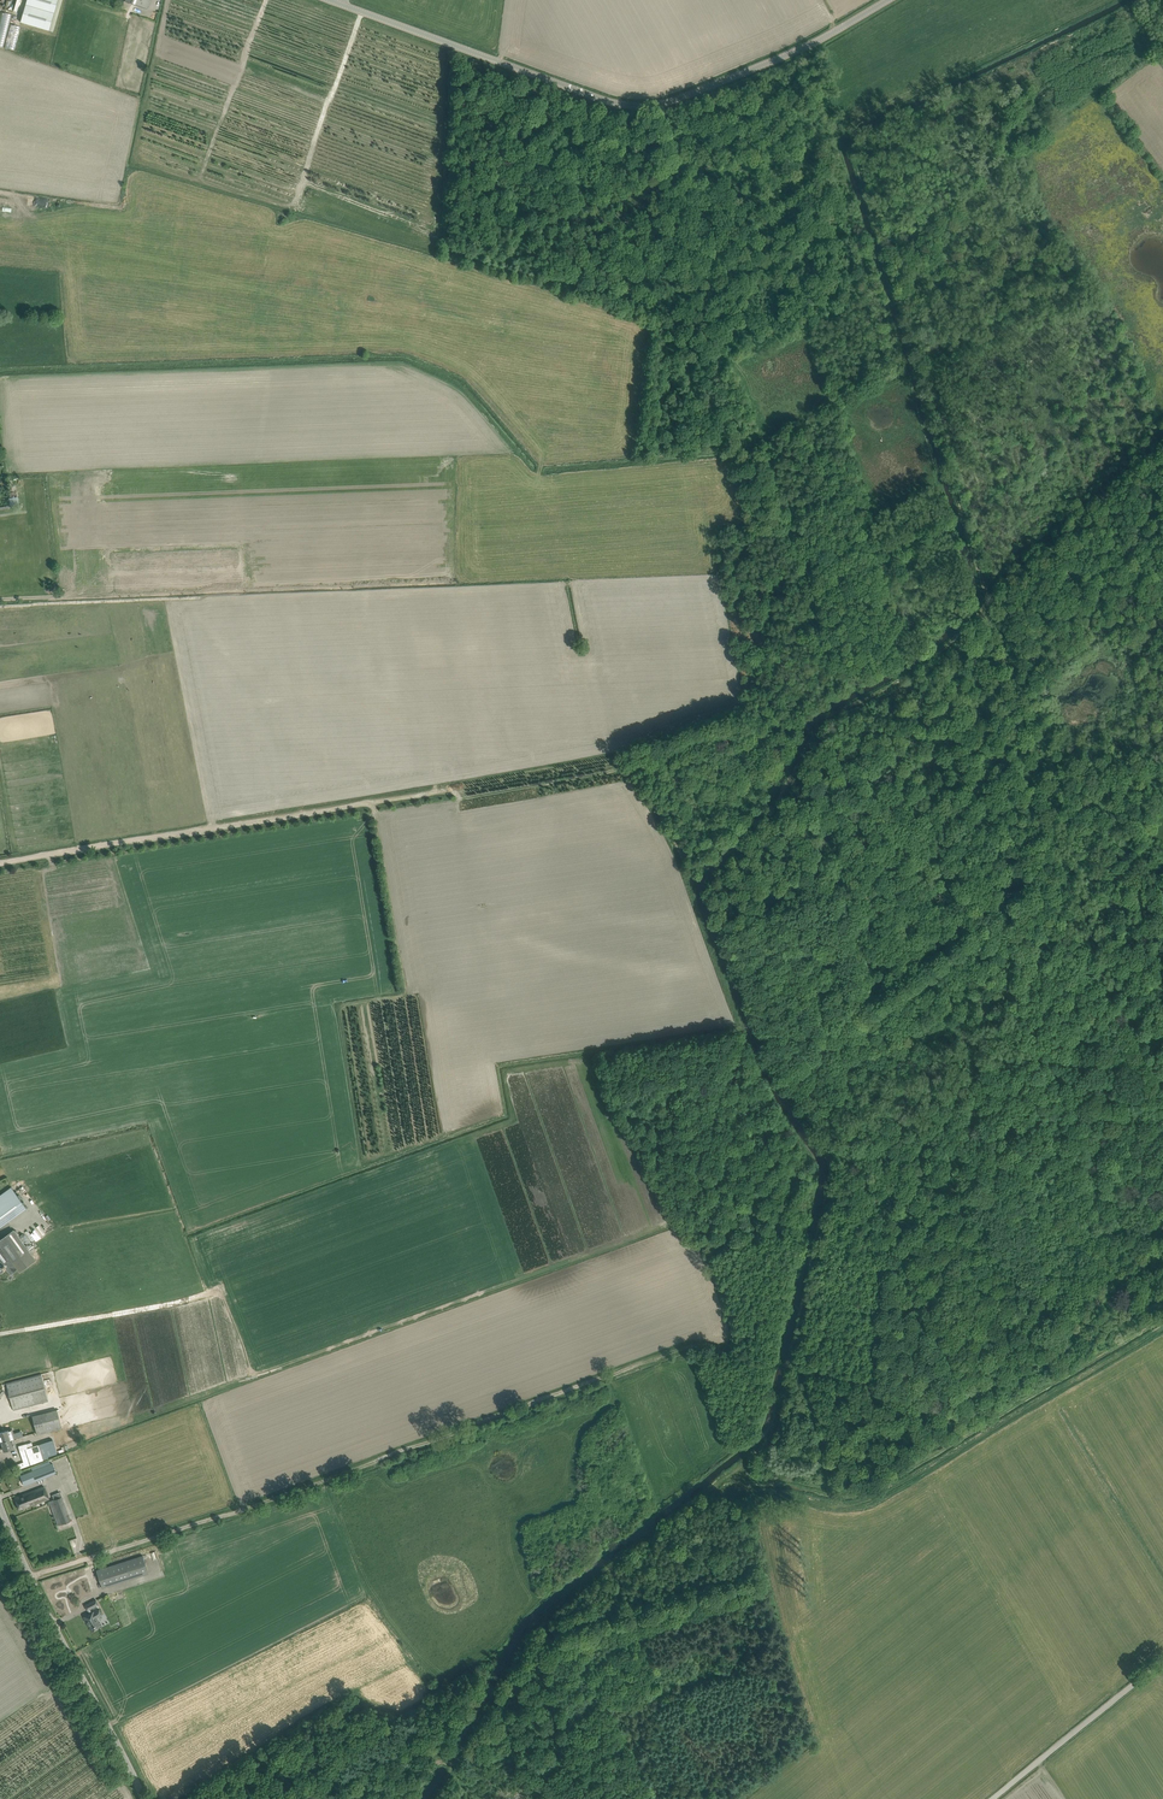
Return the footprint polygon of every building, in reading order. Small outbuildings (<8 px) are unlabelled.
[(21,22),(50,31),(59,0),(27,0),(21,22)] [(125,2),(147,10),(150,0),(126,0),(125,2)] [(20,26),(9,24),(11,14),(2,12),(0,21),(0,47),(16,50),(20,26)] [(18,496),(9,497),(10,505),(18,504),(18,496)] [(11,1187),(0,1195),(0,1228),(26,1209),(11,1187)] [(34,1238),(49,1231),(45,1223),(30,1229),(34,1238)] [(0,1249),(0,1272),(0,1273),(3,1272),(10,1280),(14,1276),(12,1273),(17,1269),(20,1272),(37,1260),(14,1230),(0,1240),(0,1246),(2,1248),(0,1249)] [(14,1410),(24,1407),(25,1409),(29,1408),(29,1406),(49,1401),(41,1373),(7,1383),(14,1410)] [(57,1409),(33,1415),(37,1435),(62,1429),(57,1409)] [(1,1441),(12,1438),(11,1434),(14,1433),(13,1429),(0,1433),(0,1437),(1,1441)] [(14,1438),(12,1438),(1,1441),(4,1451),(17,1447),(14,1438)] [(24,1462),(16,1465),(17,1470),(44,1460),(39,1444),(28,1448),(26,1444),(19,1446),(24,1462)] [(53,1462),(20,1475),(24,1486),(57,1473),(53,1462)] [(44,1486),(15,1498),(19,1509),(48,1498),(44,1486)] [(53,1499),(48,1500),(56,1525),(69,1521),(60,1491),(51,1494),(53,1499)] [(143,1555),(96,1570),(102,1588),(149,1573),(143,1555)] [(92,1631),(99,1627),(101,1626),(101,1625),(97,1618),(102,1615),(99,1609),(94,1611),(92,1612),(90,1609),(98,1605),(96,1599),(85,1605),(88,1610),(90,1613),(90,1614),(90,1615),(84,1618),(88,1626),(89,1626),(92,1631)]
